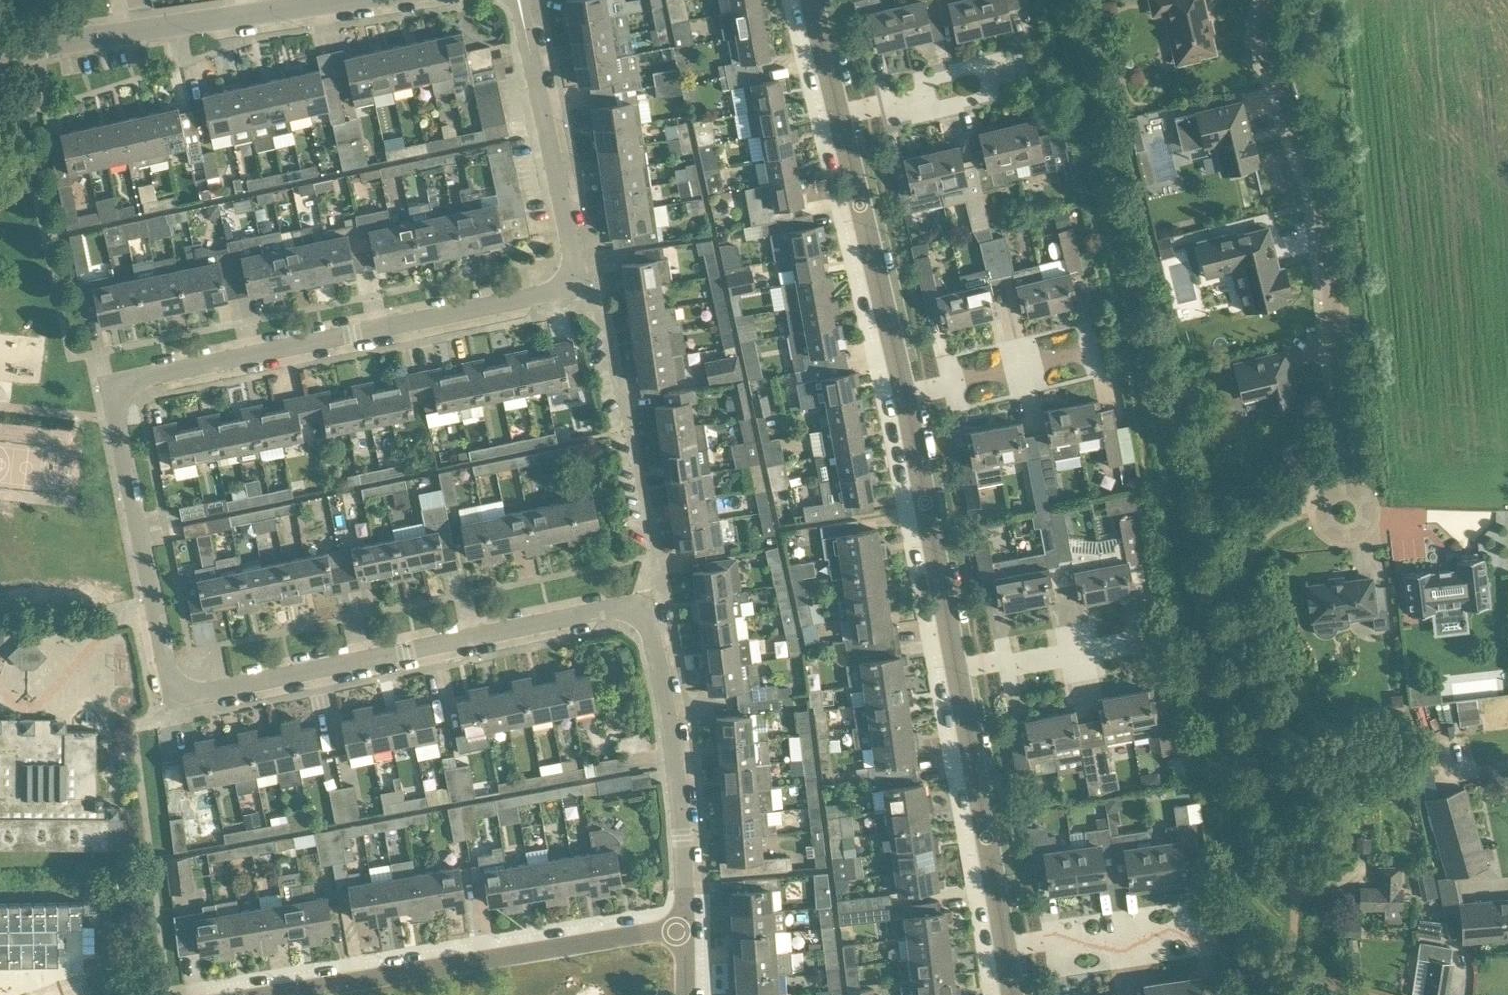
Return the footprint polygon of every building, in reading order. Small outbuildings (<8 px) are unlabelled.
[(565,22),(615,14),(612,0),(566,0),(569,16),(564,17),(565,22)] [(643,9),(661,5),(660,0),(641,0),(643,9)] [(733,12),(760,7),(760,6),(759,0),(730,0),(733,12)] [(862,36),(863,36),(862,31),(873,28),(878,48),(905,42),(896,6),(882,9),(880,0),(854,0),(862,36)] [(909,3),(896,6),(905,42),(932,35),(927,15),(938,13),(941,25),(942,25),(941,20),(936,0),(908,0),(909,3)] [(941,20),(952,18),(957,37),(984,31),(977,0),(936,0),(941,20)] [(984,31),(1011,24),(1006,5),(1017,2),(1018,7),(1019,6),(1018,0),(977,0),(984,31)] [(1116,0),(1112,0),(1102,2),(1105,15),(1118,12),(1116,0)] [(1199,58),(1198,56),(1215,52),(1203,0),(1150,0),(1152,10),(1166,7),(1173,35),(1170,36),(1174,53),(1187,61),(1199,58)] [(685,1),(668,5),(671,23),(689,19),(685,1)] [(768,17),(769,17),(767,4),(760,6),(760,7),(733,12),(719,15),(723,38),(728,37),(737,36),(737,37),(764,32),(764,30),(762,17),(768,16),(768,17)] [(652,14),(655,27),(665,25),(662,12),(652,14)] [(573,42),(618,34),(615,14),(565,22),(565,27),(571,26),(573,42)] [(667,33),(667,32),(665,25),(655,27),(659,43),(669,41),(669,40),(667,33)] [(684,45),(694,43),(690,26),(673,30),(673,31),(673,32),(677,46),(684,45)] [(772,42),(774,42),(771,29),(764,30),(764,32),(737,37),(737,36),(728,37),(733,63),(718,66),(720,78),(759,70),(756,58),(771,56),(771,54),(769,55),(766,42),(772,41),(772,42)] [(468,81),(473,83),(471,73),(470,69),(469,61),(467,50),(462,31),(442,35),(454,90),(455,92),(460,90),(468,81)] [(571,63),(621,55),(618,34),(573,42),(576,57),(571,58),(571,63)] [(454,90),(442,35),(423,40),(431,78),(434,92),(441,91),(450,91),(454,90)] [(423,40),(403,44),(412,82),(431,78),(423,40)] [(384,48),(393,87),(412,82),(403,44),(384,48)] [(467,50),(469,61),(492,56),(490,45),(467,50)] [(373,91),(393,87),(384,48),(365,52),(373,91)] [(344,57),(349,76),(355,106),(375,102),(372,91),(373,91),(365,52),(344,57)] [(580,84),(600,80),(625,76),(621,55),(571,63),(572,68),(577,68),(580,84)] [(470,69),(471,73),(494,68),(492,56),(469,61),(470,69)] [(658,84),(680,80),(677,67),(653,72),(655,85),(658,84)] [(331,74),(322,76),(320,68),(300,73),(309,112),(329,107),(331,117),(340,115),(331,74)] [(473,83),(497,78),(494,68),(471,73),(473,83)] [(786,77),(761,82),(759,70),(720,78),(722,90),(742,86),(747,111),(784,104),(784,103),(781,90),(787,89),(788,90),(789,90),(786,77)] [(300,73),(281,77),(289,116),(309,112),(300,73)] [(281,77),(261,82),(273,135),(293,130),(289,116),(281,77)] [(476,95),(499,89),(497,78),(473,83),(476,95)] [(683,92),(680,80),(658,84),(655,85),(658,98),(683,92)] [(254,139),(273,135),(261,82),(242,86),(251,125),(254,139)] [(254,139),(251,125),(242,86),(223,90),(231,129),(234,143),(254,139)] [(476,95),(478,106),(502,101),(499,89),(476,95)] [(211,134),(231,129),(223,90),(202,95),(211,134)] [(641,122),(638,100),(637,93),(628,95),(629,102),(624,102),(613,104),(593,107),(595,123),(590,124),(591,129),(641,122)] [(478,106),(481,117),(504,112),(502,101),(478,106)] [(751,136),(760,134),(789,129),(788,128),(786,115),(792,114),(792,115),(793,115),(791,102),(784,103),(784,104),(747,111),(751,136)] [(1255,139),(1250,140),(1241,102),(1221,106),(1179,117),(1176,117),(1180,134),(1183,147),(1203,143),(1204,147),(1214,145),(1215,150),(1220,172),(1230,170),(1232,173),(1232,174),(1235,175),(1239,175),(1243,174),(1246,172),(1249,170),(1248,169),(1247,167),(1255,165),(1256,165),(1254,158),(1259,157),(1255,139)] [(179,106),(158,111),(167,150),(186,146),(189,162),(203,159),(202,153),(193,109),(180,112),(179,106)] [(169,159),(167,150),(158,111),(139,115),(148,154),(150,163),(169,159)] [(483,128),(506,123),(504,112),(481,117),(483,128)] [(150,163),(148,154),(139,115),(120,119),(128,158),(132,176),(141,174),(139,166),(150,163)] [(1145,149),(1137,115),(1128,117),(1136,151),(1145,149)] [(693,120),(698,145),(708,143),(714,142),(710,118),(705,119),(705,118),(693,120)] [(100,124),(109,163),(128,158),(120,119),(100,124)] [(1034,120),(1007,126),(1015,162),(1028,159),(1032,174),(1058,168),(1057,165),(1054,151),(1049,132),(1048,132),(1049,137),(1038,139),(1034,120)] [(680,138),(690,136),(687,121),(677,123),(680,138)] [(599,149),(644,142),(641,122),(591,129),(592,134),(597,133),(599,149)] [(483,128),(483,129),(485,139),(509,134),(506,123),(483,128)] [(100,124),(81,128),(89,167),(109,163),(100,124)] [(972,150),(981,190),(1006,184),(1001,165),(1002,165),(1015,162),(1007,126),(980,132),(984,152),(973,155),(972,150)] [(760,134),(764,158),(793,152),(790,140),(796,138),(797,140),(798,139),(795,127),(788,128),(789,129),(760,134)] [(62,139),(49,141),(59,184),(63,208),(76,205),(71,182),(74,181),(79,169),(89,167),(81,128),(61,133),(62,139)] [(447,147),(462,144),(459,134),(444,137),(447,147)] [(683,153),(685,153),(693,151),(690,136),(680,138),(683,153)] [(432,150),(447,147),(444,137),(430,140),(432,150)] [(356,166),(367,163),(362,139),(350,141),(356,166)] [(488,152),(511,147),(510,139),(486,144),(488,152)] [(356,166),(350,141),(338,144),(344,169),(356,166)] [(408,155),(422,152),(420,142),(406,146),(408,155)] [(597,171),(647,163),(644,142),(599,149),(602,165),(596,165),(597,171)] [(698,145),(703,170),(719,167),(714,142),(708,143),(698,145)] [(406,146),(385,150),(388,160),(408,155),(406,146)] [(958,146),(931,152),(940,188),(944,203),(957,200),(967,198),(970,213),(986,209),(981,190),(972,150),(971,151),(974,163),(963,166),(958,146)] [(490,163),(514,158),(511,147),(488,152),(490,163)] [(202,153),(203,159),(206,177),(219,175),(214,151),(202,153)] [(444,164),(459,161),(457,151),(442,155),(444,164)] [(800,151),(793,152),(764,158),(769,183),(769,184),(798,179),(797,177),(795,164),(801,163),(801,164),(802,164),(800,151)] [(897,177),(896,177),(904,213),(924,208),(930,207),(927,191),(940,188),(931,152),(904,159),(909,179),(898,181),(897,177)] [(421,159),(423,168),(444,164),(442,155),(421,159)] [(490,163),(491,164),(493,174),(516,169),(514,158),(490,163)] [(403,173),(418,169),(416,160),(401,164),(403,173)] [(689,179),(699,177),(695,162),(686,165),(689,179)] [(603,175),(605,191),(651,184),(647,163),(597,171),(598,176),(603,175)] [(387,176),(403,173),(401,164),(385,167),(387,176)] [(316,165),(301,168),(303,178),(318,175),(316,165)] [(703,170),(709,195),(724,191),(719,167),(703,170)] [(290,181),(303,178),(301,168),(288,171),(290,181)] [(382,177),(380,168),(360,172),(362,180),(382,175),(382,177)] [(495,185),(519,180),(516,169),(493,174),(495,185)] [(282,172),(262,176),(264,186),(284,182),(282,172)] [(247,180),(249,190),(264,186),(262,176),(247,180)] [(472,176),(468,176),(470,186),(483,252),(491,250),(490,244),(503,241),(507,240),(530,235),(526,213),(502,218),(500,207),(499,203),(483,206),(481,197),(480,190),(475,191),(472,176)] [(804,176),(797,177),(798,179),(769,184),(769,183),(745,188),(751,224),(760,223),(760,224),(792,217),(789,206),(805,203),(804,202),(802,202),(800,189),(806,188),(806,189),(807,189),(804,176)] [(699,177),(689,179),(692,194),(702,192),(699,177)] [(314,182),(316,191),(334,187),(332,178),(314,182)] [(497,193),(497,196),(521,191),(519,180),(495,185),(497,193)] [(298,186),(301,195),(316,191),(314,182),(298,186)] [(654,205),(651,184),(605,191),(608,206),(603,207),(603,212),(654,205)] [(475,253),(483,252),(470,186),(459,189),(460,195),(463,210),(453,212),(461,250),(474,247),(475,253)] [(199,190),(201,200),(210,198),(208,188),(199,190)] [(274,191),(276,200),(289,197),(287,188),(274,191)] [(257,194),(259,204),(276,200),(274,191),(257,194)] [(500,207),(523,202),(521,191),(497,196),(499,203),(500,207)] [(158,198),(161,208),(179,205),(177,194),(158,198)] [(102,221),(121,217),(119,207),(116,195),(96,200),(99,211),(102,221)] [(143,201),(145,212),(161,208),(158,198),(156,199),(145,201),(143,201)] [(688,215),(706,211),(703,198),(685,202),(688,215)] [(453,212),(441,215),(438,199),(429,201),(442,260),(450,259),(448,252),(461,250),(453,212)] [(442,260),(429,201),(421,203),(425,218),(412,221),(420,258),(433,255),(434,262),(435,267),(443,266),(442,260)] [(526,213),(523,202),(500,207),(502,218),(526,213)] [(219,203),(210,205),(205,213),(216,220),(221,212),(219,203)] [(121,217),(136,214),(134,204),(119,207),(121,217)] [(656,225),(654,206),(654,205),(603,212),(604,217),(609,217),(612,233),(632,230),(634,243),(659,240),(663,239),(661,225),(656,225)] [(355,215),(357,223),(363,254),(375,252),(378,267),(392,264),(393,271),(401,269),(390,216),(388,208),(355,215)] [(169,223),(183,220),(181,210),(167,213),(169,223)] [(68,229),(102,221),(99,211),(78,216),(66,218),(68,229)] [(1057,228),(1070,225),(1067,212),(1053,215),(1057,228)] [(153,226),(169,223),(167,213),(151,217),(153,226)] [(398,214),(390,216),(401,269),(408,267),(407,261),(420,258),(412,221),(400,223),(398,214)] [(792,217),(760,224),(762,236),(770,234),(775,260),(776,259),(777,261),(819,250),(817,237),(823,236),(823,237),(824,237),(822,224),(794,229),(792,217)] [(149,234),(147,228),(145,218),(125,222),(129,238),(149,234)] [(125,222),(105,227),(103,227),(108,249),(129,245),(128,238),(129,238),(125,222)] [(326,239),(333,276),(347,273),(348,280),(356,278),(356,277),(351,257),(363,254),(357,223),(325,230),(326,239)] [(312,226),(302,228),(314,287),(322,285),(320,279),(333,276),(326,239),(315,241),(312,226)] [(1039,263),(1050,309),(1077,302),(1077,300),(1072,301),(1071,294),(1078,293),(1072,269),(1081,267),(1071,227),(1057,231),(1064,257),(1039,263)] [(1272,255),(1274,255),(1267,227),(1248,232),(1236,234),(1236,231),(1196,241),(1203,267),(1218,263),(1221,274),(1231,272),(1236,292),(1239,292),(1244,310),(1260,307),(1261,313),(1275,309),(1274,304),(1286,300),(1285,296),(1291,295),(1285,267),(1276,269),(1272,255)] [(302,228),(281,232),(292,285),(305,282),(306,288),(314,287),(302,228)] [(260,234),(233,239),(231,229),(225,230),(228,246),(234,274),(246,272),(250,293),(264,291),(265,297),(273,295),(261,236),(260,234)] [(80,244),(83,240),(81,232),(69,235),(73,255),(81,253),(80,244)] [(281,232),(261,236),(273,295),(280,294),(279,287),(292,285),(281,232)] [(1050,309),(1039,263),(1013,270),(1004,235),(991,238),(1001,275),(1012,272),(1021,307),(1026,305),(1027,312),(1023,314),(1023,315),(1050,309)] [(1157,239),(1161,259),(1175,255),(1170,236),(1157,239)] [(1001,275),(991,238),(979,241),(985,268),(988,278),(1001,275)] [(202,242),(194,243),(207,309),(215,307),(214,301),(227,298),(222,277),(234,274),(228,246),(216,249),(202,246),(202,242)] [(177,269),(185,307),(198,304),(200,311),(207,309),(194,243),(184,245),(189,267),(177,269)] [(626,288),(659,283),(672,281),(668,258),(665,259),(663,246),(635,250),(637,262),(622,264),(622,265),(623,265),(626,288)] [(724,265),(738,264),(737,246),(723,247),(724,265)] [(826,249),(819,250),(777,261),(781,284),(824,276),(824,275),(821,262),(827,261),(828,262),(829,262),(826,249)] [(707,270),(718,267),(715,250),(703,252),(707,270)] [(937,270),(931,272),(927,254),(926,254),(924,255),(915,257),(925,301),(937,298),(941,317),(946,316),(948,323),(943,324),(943,326),(971,320),(963,287),(949,290),(937,270)] [(185,307),(177,269),(175,255),(154,260),(166,317),(174,316),(172,309),(185,307)] [(136,278),(144,315),(157,313),(158,319),(166,317),(154,260),(154,258),(145,260),(149,275),(136,278)] [(738,291),(754,288),(750,268),(725,273),(730,293),(738,291)] [(985,268),(960,274),(963,287),(971,320),(998,313),(997,311),(993,312),(991,305),(996,304),(989,278),(988,278),(985,268)] [(831,273),(824,275),(824,276),(781,284),(786,309),(829,301),(828,299),(826,287),(832,286),(832,287),(833,286),(831,273)] [(117,328),(125,326),(114,274),(79,282),(86,315),(100,312),(102,324),(115,321),(117,328)] [(115,274),(114,274),(125,326),(132,324),(131,318),(144,315),(136,278),(116,282),(115,274)] [(714,299),(724,296),(721,280),(710,282),(713,299),(714,299)] [(630,312),(663,307),(659,283),(626,288),(630,312)] [(744,314),(754,313),(749,291),(755,290),(754,288),(738,291),(730,293),(735,316),(744,314)] [(717,317),(728,314),(724,296),(714,299),(713,299),(717,317)] [(835,298),(828,299),(829,301),(786,309),(790,332),(788,333),(789,334),(834,326),(833,324),(831,311),(837,310),(837,311),(838,311),(835,298)] [(630,312),(633,336),(682,328),(680,318),(677,319),(675,305),(663,307),(630,312)] [(840,323),(833,324),(834,326),(789,334),(796,371),(827,365),(825,352),(840,350),(840,349),(838,349),(835,336),(841,335),(841,336),(842,336),(840,323)] [(723,346),(734,343),(731,326),(720,329),(723,346)] [(637,359),(670,354),(666,331),(633,336),(637,359)] [(744,358),(758,355),(754,339),(748,340),(740,342),(744,358)] [(548,393),(570,389),(581,387),(572,340),(549,344),(551,353),(540,356),(546,387),(548,393)] [(742,378),(738,362),(734,343),(723,346),(725,356),(704,361),(708,378),(703,379),(705,386),(709,385),(742,378)] [(516,351),(525,391),(546,387),(540,356),(529,358),(527,349),(516,351)] [(1262,407),(1279,404),(1298,399),(1286,350),(1267,355),(1233,364),(1242,400),(1259,395),(1262,407)] [(503,396),(525,391),(516,351),(506,353),(507,362),(497,364),(503,396)] [(673,379),(686,377),(682,352),(670,354),(637,359),(640,382),(640,384),(660,381),(673,379)] [(482,400),(503,396),(497,364),(486,367),(484,358),(473,360),(482,400)] [(484,414),(482,400),(473,360),(462,362),(464,371),(454,373),(460,405),(463,418),(484,414)] [(827,403),(854,397),(851,384),(857,383),(858,384),(856,371),(830,376),(827,365),(796,371),(798,383),(796,383),(801,408),(827,403)] [(423,396),(426,412),(439,409),(460,405),(454,373),(443,376),(441,367),(418,371),(423,396)] [(412,398),(423,396),(418,371),(395,376),(397,385),(386,387),(392,419),(415,414),(412,398)] [(732,382),(734,394),(739,417),(750,415),(742,380),(732,382)] [(392,419),(386,387),(375,390),(373,381),(362,383),(371,423),(392,419)] [(343,396),(349,427),(371,423),(362,383),(352,385),(353,394),(343,396)] [(656,407),(660,430),(694,425),(690,401),(697,400),(695,388),(667,392),(668,404),(655,406),(655,407),(656,407)] [(328,432),(349,427),(343,396),(332,398),(330,389),(307,394),(312,418),(325,416),(328,432)] [(286,408),(275,410),(282,442),(305,438),(304,436),(301,421),(312,418),(307,394),(284,399),(286,408)] [(859,423),(858,422),(856,409),(862,408),(862,409),(863,409),(861,396),(854,397),(827,403),(832,428),(859,423)] [(1071,405),(1077,437),(1103,432),(1104,432),(1100,409),(1095,410),(1094,403),(1099,402),(1098,400),(1071,405)] [(252,406),(260,447),(282,442),(275,410),(264,412),(262,403),(252,406)] [(1051,454),(1040,456),(1045,485),(1047,495),(1057,493),(1055,484),(1058,483),(1054,459),(1080,453),(1080,450),(1077,437),(1071,405),(1043,410),(1044,412),(1048,411),(1050,418),(1045,419),(1047,429),(1051,454)] [(232,419),(239,451),(260,447),(252,406),(241,408),(243,417),(232,419)] [(217,455),(239,451),(232,419),(221,421),(219,412),(209,414),(217,455)] [(195,460),(217,455),(209,414),(198,417),(200,426),(189,428),(195,460)] [(744,441),(755,438),(751,419),(740,422),(744,441)] [(765,420),(757,421),(762,441),(769,439),(765,420)] [(863,448),(863,446),(860,433),(866,432),(867,433),(868,433),(865,420),(858,422),(859,423),(832,428),(822,430),(826,455),(863,448)] [(176,421),(153,426),(158,451),(161,466),(173,463),(173,464),(195,460),(189,428),(178,430),(176,421)] [(1021,422),(994,427),(1000,460),(1027,455),(1023,434),(1023,431),(1018,432),(1017,425),(1021,424),(1021,422)] [(1129,422),(1115,424),(1117,433),(1122,461),(1136,458),(1129,422)] [(697,449),(708,447),(705,423),(694,425),(660,430),(663,454),(697,449)] [(999,460),(1000,460),(994,427),(966,433),(967,435),(971,434),(973,441),(968,442),(972,461),(960,463),(968,508),(980,506),(982,505),(978,485),(1003,481),(1001,468),(999,460)] [(542,445),(557,442),(555,432),(540,436),(542,445)] [(1105,445),(1109,465),(1122,463),(1122,461),(1117,433),(1103,436),(1105,445)] [(515,451),(536,446),(534,437),(524,439),(519,440),(513,441),(515,451)] [(753,464),(760,462),(755,438),(744,441),(749,464),(753,464)] [(783,454),(773,456),(769,439),(762,441),(767,465),(775,464),(785,462),(783,454)] [(513,441),(497,444),(499,454),(515,451),(513,441)] [(561,457),(585,452),(583,442),(559,447),(561,457)] [(863,448),(826,455),(831,479),(868,473),(867,471),(865,458),(871,457),(871,458),(872,458),(870,445),(863,446),(863,448)] [(484,447),(469,450),(471,460),(486,457),(484,447)] [(538,452),(540,462),(561,457),(559,447),(538,452)] [(699,462),(697,449),(663,454),(667,477),(701,472),(711,471),(709,461),(699,462)] [(538,452),(523,455),(525,465),(540,462),(538,452)] [(1033,488),(1045,485),(1040,456),(1028,458),(1027,458),(1032,488),(1033,488)] [(509,458),(495,461),(497,471),(511,468),(509,458)] [(499,482),(497,471),(495,461),(473,465),(477,486),(499,481),(499,482)] [(754,488),(765,486),(760,462),(753,464),(749,464),(749,465),(754,488)] [(403,464),(386,467),(388,477),(405,474),(403,464)] [(788,477),(778,479),(775,464),(767,465),(772,490),(780,488),(790,486),(788,477)] [(374,469),(359,472),(361,482),(376,479),(374,469)] [(452,469),(439,472),(447,505),(459,502),(452,469)] [(876,483),(877,483),(874,470),(867,471),(868,473),(831,479),(836,503),(850,501),(875,497),(875,495),(872,496),(870,483),(876,482),(876,483)] [(704,496),(714,494),(711,471),(701,472),(667,477),(670,501),(704,496)] [(405,479),(384,484),(386,493),(407,489),(405,479)] [(362,489),(363,498),(386,493),(384,484),(362,489)] [(758,505),(769,503),(765,486),(754,488),(758,505)] [(277,499),(293,496),(291,487),(289,488),(278,490),(275,491),(277,499)] [(1124,508),(1137,506),(1135,491),(1121,493),(1124,508)] [(250,505),(266,502),(264,493),(248,496),(250,505)] [(674,525),(718,518),(714,494),(704,496),(670,501),(674,525)] [(592,495),(573,499),(570,500),(579,543),(588,541),(586,531),(599,529),(592,495)] [(234,508),(250,505),(248,496),(233,499),(234,508)] [(503,499),(481,504),(484,518),(493,560),(502,558),(500,549),(512,547),(506,513),(503,499)] [(548,504),(555,538),(568,535),(569,544),(579,543),(570,500),(548,504)] [(195,503),(180,506),(182,519),(207,513),(204,501),(195,503)] [(806,520),(852,513),(850,501),(836,503),(824,505),(824,502),(803,505),(806,520)] [(281,514),(296,511),(295,502),(279,505),(281,514)] [(458,567),(453,542),(445,503),(421,508),(426,532),(416,534),(423,565),(434,563),(435,572),(458,567)] [(543,540),(555,538),(548,504),(527,509),(536,551),(545,549),(543,540)] [(273,506),(251,511),(253,520),(264,518),(266,530),(277,528),(275,516),(273,506)] [(526,553),(536,551),(527,509),(506,513),(512,547),(525,544),(526,553)] [(251,511),(235,514),(237,523),(253,520),(251,511)] [(210,532),(211,532),(232,528),(232,525),(230,515),(208,519),(210,532)] [(771,515),(761,517),(765,536),(775,533),(771,515)] [(1133,583),(1129,563),(1141,561),(1139,554),(1137,541),(1133,516),(1119,519),(1121,533),(1123,540),(1116,542),(1113,545),(1114,549),(1099,552),(1107,597),(1134,592),(1134,590),(1129,591),(1128,584),(1133,583)] [(483,562),(493,560),(484,518),(462,522),(465,536),(469,556),(481,553),(483,562)] [(723,544),(720,527),(719,518),(718,518),(674,525),(677,548),(676,548),(677,549),(694,547),(696,554),(715,552),(724,550),(723,544)] [(186,537),(210,532),(208,519),(183,525),(186,537)] [(876,528),(859,531),(857,519),(828,523),(820,525),(824,557),(827,557),(886,548),(885,541),(879,542),(876,528)] [(987,535),(985,523),(971,525),(982,583),(994,580),(998,600),(1002,599),(1004,606),(999,607),(999,609),(1027,604),(1018,557),(992,561),(987,535)] [(1059,561),(1053,523),(1040,526),(1044,552),(1046,563),(1059,561)] [(1067,529),(1054,531),(1059,561),(1071,558),(1076,582),(1078,593),(1082,592),(1084,599),(1079,600),(1079,602),(1107,597),(1099,552),(1071,549),(1068,536),(1067,529)] [(416,534),(395,538),(403,579),(414,576),(412,567),(423,565),(416,534)] [(395,538),(373,542),(380,574),(390,572),(392,581),(403,579),(395,538)] [(373,542),(352,547),(340,549),(348,590),(371,585),(369,576),(380,574),(373,542)] [(827,557),(827,558),(831,577),(883,570),(881,557),(887,556),(886,548),(827,557)] [(325,595),(348,590),(340,549),(328,552),(319,553),(307,556),(305,556),(312,588),(323,586),(325,595)] [(1047,566),(1046,563),(1044,552),(1018,557),(1027,604),(1054,599),(1054,597),(1049,597),(1048,590),(1053,589),(1052,587),(1048,566),(1047,566)] [(249,610),(241,569),(238,554),(216,558),(217,563),(226,605),(237,603),(238,612),(249,610)] [(312,588),(305,556),(284,560),(292,601),(303,599),(301,590),(312,588)] [(1404,573),(1407,600),(1408,613),(1431,611),(1432,619),(1465,615),(1465,609),(1489,605),(1484,557),(1457,560),(1458,569),(1450,570),(1450,569),(1439,570),(1439,571),(1431,572),(1430,570),(1404,573)] [(706,570),(693,571),(693,573),(694,572),(697,596),(741,590),(738,564),(729,566),(728,558),(704,561),(706,570)] [(262,565),(269,597),(280,594),(281,603),(292,601),(284,560),(262,565)] [(791,580),(804,577),(801,561),(788,564),(791,580)] [(781,562),(771,564),(775,585),(786,582),(781,562)] [(215,608),(226,605),(217,563),(195,567),(197,578),(185,581),(194,621),(217,617),(215,608)] [(241,569),(249,610),(260,608),(258,599),(269,597),(262,565),(241,569)] [(885,583),(883,570),(831,577),(831,579),(844,577),(847,595),(892,590),(891,582),(885,583)] [(1371,578),(1344,581),(1343,577),(1328,579),(1329,583),(1309,585),(1311,605),(1313,624),(1331,622),(1331,626),(1335,627),(1338,628),(1343,627),(1346,626),(1350,624),(1349,620),(1373,617),(1374,628),(1389,626),(1387,605),(1375,606),(1374,597),(1371,578)] [(780,608),(791,606),(786,582),(775,585),(779,605),(780,608)] [(806,586),(793,589),(797,604),(809,602),(806,586)] [(700,620),(735,615),(742,614),(740,601),(748,600),(747,590),(741,590),(697,596),(698,605),(693,606),(694,616),(696,619),(695,619),(695,620),(700,620)] [(892,590),(847,595),(850,617),(889,611),(887,598),(893,597),(892,590)] [(809,602),(797,604),(801,625),(813,623),(814,623),(809,602)] [(791,606),(780,608),(781,614),(783,625),(794,622),(791,606)] [(897,624),(891,625),(889,611),(850,617),(853,637),(853,638),(833,641),(834,652),(847,650),(876,647),(875,635),(898,632),(897,624)] [(703,643),(738,639),(735,615),(700,620),(703,643)] [(790,656),(801,653),(797,635),(786,638),(788,647),(790,656)] [(741,662),(753,661),(749,637),(738,639),(703,643),(706,667),(741,662)] [(11,655),(23,666),(34,666),(45,655),(33,644),(22,644),(11,655)] [(907,654),(878,659),(876,647),(847,650),(834,652),(835,660),(841,664),(849,663),(861,661),(864,681),(903,676),(901,663),(908,662),(907,654)] [(759,687),(758,675),(757,660),(753,661),(741,662),(706,667),(709,690),(708,690),(709,691),(736,688),(738,701),(750,699),(753,699),(779,696),(778,689),(778,686),(759,687)] [(573,711),(576,711),(596,707),(589,673),(576,676),(574,667),(564,669),(573,711)] [(557,680),(545,682),(552,716),(573,711),(564,669),(555,671),(557,680)] [(531,676),(521,677),(530,720),(552,716),(545,682),(533,685),(531,676)] [(851,692),(852,705),(912,696),(911,689),(905,690),(903,676),(864,681),(866,689),(851,692)] [(514,689),(502,691),(509,725),(530,720),(521,677),(512,679),(514,689)] [(1415,705),(1424,704),(1421,678),(1419,679),(1420,683),(1408,685),(1411,705),(1415,705)] [(488,684),(478,686),(487,729),(509,725),(502,691),(490,694),(488,684)] [(458,700),(462,720),(465,734),(487,729),(478,686),(469,688),(471,697),(458,700)] [(1152,688),(1125,693),(1133,738),(1159,734),(1162,754),(1176,751),(1169,715),(1168,715),(1168,716),(1169,716),(1170,722),(1157,724),(1156,721),(1158,721),(1154,697),(1149,698),(1148,691),(1152,690),(1152,688)] [(814,705),(823,704),(821,689),(809,690),(811,705),(814,705)] [(1403,705),(1401,692),(1390,694),(1391,707),(1403,705)] [(1093,744),(1098,774),(1101,773),(1105,773),(1109,772),(1112,771),(1106,743),(1132,738),(1124,693),(1097,698),(1097,700),(1102,699),(1103,707),(1099,707),(1100,715),(1101,718),(1103,731),(1105,742),(1093,744)] [(415,695),(406,697),(414,740),(437,736),(430,702),(417,705),(415,695)] [(739,715),(716,717),(716,718),(717,718),(719,741),(767,737),(765,711),(780,710),(779,696),(753,699),(750,699),(738,701),(739,715)] [(852,705),(855,725),(909,718),(907,705),(914,704),(912,696),(852,705)] [(398,708),(386,711),(393,745),(414,740),(406,697),(396,699),(398,708)] [(372,704),(362,706),(371,749),(393,745),(386,711),(374,713),(372,704)] [(342,720),(346,740),(349,754),(371,749),(362,706),(353,708),(355,717),(342,720)] [(1459,710),(1461,727),(1480,724),(1477,707),(1459,710)] [(808,709),(797,710),(799,727),(810,726),(808,709)] [(824,709),(814,711),(816,726),(829,724),(827,709),(824,709)] [(1075,711),(1047,716),(1055,758),(1072,755),(1081,753),(1084,767),(1087,784),(1095,783),(1100,782),(1098,774),(1093,744),(1082,746),(1082,743),(1081,742),(1077,722),(1076,720),(1072,721),(1070,713),(1075,713),(1075,711)] [(1029,763),(1055,758),(1047,716),(1020,721),(1020,723),(1025,722),(1026,729),(1021,730),(1026,754),(1014,756),(1021,796),(1035,794),(1029,763)] [(917,730),(911,731),(909,718),(855,725),(852,726),(855,746),(873,744),(918,738),(917,730)] [(108,847),(108,850),(109,850),(109,848),(125,848),(125,817),(120,817),(121,806),(109,806),(103,806),(103,796),(98,796),(98,795),(95,795),(95,731),(98,731),(98,730),(56,730),(56,719),(32,719),(32,730),(23,730),(23,719),(0,719),(0,730),(0,847),(108,847)] [(300,719),(290,721),(299,764),(322,759),(315,726),(302,728),(300,719)] [(303,781),(299,764),(290,721),(281,723),(283,732),(271,735),(278,768),(281,786),(303,781)] [(257,728),(247,730),(256,773),(278,768),(271,735),(259,737),(257,728)] [(240,741),(228,744),(235,777),(256,773),(247,730),(238,732),(240,741)] [(800,734),(803,758),(814,757),(811,733),(800,734)] [(838,738),(830,739),(830,735),(817,737),(819,752),(832,750),(840,749),(838,738)] [(213,782),(235,777),(228,744),(216,746),(214,737),(204,739),(213,782)] [(721,765),(756,762),(769,761),(767,737),(719,741),(721,765)] [(913,746),(919,745),(918,738),(873,744),(876,764),(869,765),(871,778),(899,774),(915,772),(913,760),(915,760),(913,746)] [(191,786),(210,782),(213,782),(204,739),(195,741),(197,750),(184,753),(191,786)] [(596,774),(610,771),(629,768),(627,755),(594,761),(596,774)] [(1186,779),(1183,755),(1171,757),(1174,781),(1186,779)] [(814,757),(803,758),(805,775),(816,774),(814,757)] [(722,788),(770,785),(769,761),(756,762),(721,765),(722,788)] [(457,766),(463,798),(475,796),(469,763),(457,766)] [(450,801),(463,798),(457,766),(444,768),(450,801)] [(565,780),(586,776),(584,766),(577,767),(563,770),(565,780)] [(549,783),(565,780),(563,770),(547,773),(549,783)] [(923,782),(917,783),(915,772),(899,774),(871,778),(873,790),(871,790),(874,810),(932,803),(931,795),(925,796),(923,782)] [(600,792),(632,786),(630,774),(597,780),(600,792)] [(522,788),(537,785),(535,775),(520,778),(522,788)] [(505,791),(522,788),(520,778),(504,781),(505,791)] [(562,796),(563,803),(574,801),(573,794),(583,792),(581,783),(560,787),(562,796)] [(342,787),(348,820),(360,817),(354,785),(342,787)] [(772,809),(770,785),(722,788),(724,813),(767,810),(772,809)] [(329,789),(335,822),(348,820),(342,787),(329,789)] [(546,799),(562,796),(560,787),(544,790),(546,799)] [(809,806),(819,805),(817,787),(806,788),(809,806)] [(1491,846),(1483,848),(1466,787),(1437,795),(1424,799),(1446,876),(1446,877),(1454,874),(1488,865),(1486,857),(1493,855),(1491,846)] [(519,804),(535,801),(533,792),(517,795),(519,804)] [(497,808),(503,807),(505,815),(519,812),(517,804),(519,804),(517,795),(495,799),(497,808)] [(406,809),(422,806),(420,796),(404,799),(406,809)] [(391,812),(406,809),(404,799),(389,802),(391,812)] [(840,815),(847,814),(846,802),(825,805),(827,817),(836,816),(840,815)] [(473,803),(461,805),(467,838),(479,835),(473,803)] [(873,812),(876,832),(929,824),(927,811),(933,810),(932,803),(874,810),(874,812),(873,812)] [(1167,843),(1152,845),(1157,884),(1186,880),(1183,860),(1182,851),(1193,849),(1199,848),(1196,823),(1195,821),(1190,822),(1187,803),(1174,805),(1176,825),(1165,827),(1167,843)] [(455,840),(467,838),(461,805),(448,807),(455,840)] [(819,805),(809,807),(811,823),(821,822),(819,805)] [(245,827),(262,824),(259,810),(242,814),(245,827)] [(726,836),(762,833),(776,832),(775,823),(768,823),(767,810),(724,813),(726,836)] [(415,823),(428,821),(427,811),(413,814),(415,823)] [(829,832),(842,831),(840,815),(836,816),(827,817),(829,832)] [(385,828),(401,826),(400,816),(384,819),(385,828)] [(170,818),(174,852),(187,850),(183,817),(170,818)] [(290,830),(313,826),(311,817),(288,821),(290,830)] [(371,831),(385,828),(384,819),(369,822),(371,831)] [(275,833),(290,830),(288,821),(273,824),(275,833)] [(340,827),(328,830),(334,862),(340,903),(352,901),(349,884),(350,884),(348,872),(346,860),(354,858),(350,835),(364,832),(362,823),(340,827)] [(1135,831),(1118,834),(1116,823),(1109,824),(1109,827),(1110,835),(1113,853),(1114,861),(1126,859),(1130,888),(1157,884),(1152,845),(1150,829),(1135,831)] [(929,824),(876,832),(877,839),(892,837),(894,851),(938,844),(937,836),(931,837),(929,824)] [(247,838),(263,835),(261,826),(245,829),(247,838)] [(621,882),(621,880),(616,852),(621,852),(621,853),(622,852),(621,842),(620,840),(613,832),(604,827),(589,830),(593,852),(600,895),(610,893),(608,884),(621,882)] [(1113,853),(1110,835),(1109,827),(1084,831),(1070,833),(1072,849),(1078,887),(1105,883),(1101,854),(1113,853)] [(814,854),(825,853),(822,828),(811,829),(813,845),(814,854)] [(231,841),(247,838),(245,829),(229,832),(231,841)] [(328,830),(315,832),(321,864),(334,862),(328,830)] [(741,873),(792,869),(791,868),(787,868),(787,856),(764,858),(762,833),(726,836),(728,860),(727,860),(727,862),(740,861),(741,873)] [(1050,891),(1078,887),(1072,849),(1057,851),(1054,835),(1030,839),(1034,864),(1046,862),(1050,891)] [(274,849),(295,846),(294,836),(272,840),(274,849)] [(251,844),(253,853),(274,849),(272,840),(251,844)] [(832,859),(845,857),(843,843),(830,845),(832,859)] [(894,851),(897,871),(935,866),(933,852),(939,852),(938,844),(894,851)] [(244,845),(229,847),(231,857),(246,855),(244,845)] [(814,856),(814,854),(813,845),(806,845),(808,856),(814,856)] [(214,860),(231,857),(229,847),(213,851),(214,860)] [(513,909),(506,866),(504,850),(477,855),(480,870),(484,870),(490,903),(503,901),(504,910),(513,909)] [(600,895),(593,852),(571,855),(577,889),(589,887),(591,896),(600,895)] [(167,859),(172,892),(192,889),(188,855),(167,859)] [(550,859),(557,902),(566,900),(565,891),(577,889),(571,855),(550,859)] [(853,856),(845,857),(832,859),(834,879),(847,878),(856,876),(853,856)] [(557,902),(550,859),(528,862),(534,896),(546,894),(547,903),(557,902)] [(506,866),(513,909),(523,907),(521,898),(534,896),(528,862),(506,866)] [(437,869),(442,903),(455,901),(456,910),(466,909),(459,866),(437,869)] [(900,892),(924,889),(944,886),(943,878),(936,879),(935,866),(897,871),(900,892)] [(1401,921),(1402,909),(1403,888),(1400,888),(1401,867),(1381,867),(1381,888),(1361,888),(1361,908),(1384,908),(1384,920),(1401,921)] [(1431,868),(1416,872),(1422,899),(1437,895),(1431,868)] [(442,903),(437,869),(415,873),(422,916),(431,914),(430,905),(442,903)] [(415,873),(393,876),(399,910),(411,908),(413,917),(422,916),(415,873)] [(393,876),(372,880),(379,923),(388,921),(386,912),(399,910),(393,876)] [(732,905),(725,905),(726,913),(772,909),(770,889),(778,888),(777,876),(742,879),(743,890),(731,891),(732,905)] [(349,884),(352,901),(355,917),(368,915),(369,924),(379,923),(372,880),(350,884),(349,884)] [(293,901),(283,903),(288,937),(301,935),(302,944),(311,942),(304,899),(302,883),(290,885),(293,901)] [(304,899),(311,942),(321,941),(319,931),(332,929),(327,895),(304,899)] [(868,895),(837,899),(838,911),(870,907),(868,895)] [(1462,903),(1460,903),(1460,909),(1461,920),(1463,940),(1507,936),(1507,899),(1462,903)] [(58,964),(58,927),(83,927),(83,902),(0,902),(0,964),(58,964)] [(276,939),(288,937),(283,903),(261,906),(268,949),(277,948),(276,939)] [(192,928),(176,931),(179,953),(201,949),(201,951),(214,949),(215,958),(225,956),(218,914),(216,904),(204,906),(205,911),(193,913),(190,917),(192,928)] [(820,921),(833,920),(831,905),(818,906),(820,921)] [(259,951),(268,949),(261,906),(239,910),(245,944),(257,942),(259,951)] [(840,924),(854,923),(871,921),(870,907),(838,911),(840,924)] [(773,930),(772,909),(726,913),(727,920),(733,920),(734,933),(773,930)] [(218,914),(225,956),(234,955),(233,946),(245,944),(239,910),(218,914)] [(908,937),(947,932),(945,919),(952,918),(951,910),(905,916),(908,937)] [(1416,934),(1440,938),(1443,921),(1419,919),(1416,934)] [(1355,936),(1356,924),(1345,923),(1344,935),(1355,936)] [(775,951),(787,950),(785,929),(773,930),(734,933),(735,946),(728,947),(729,954),(775,951)] [(835,931),(822,932),(823,947),(836,946),(835,931)] [(910,958),(956,952),(955,944),(949,945),(947,932),(908,937),(910,958)] [(1452,962),(1449,961),(1451,947),(1420,943),(1418,957),(1425,958),(1425,961),(1429,962),(1424,994),(1447,994),(1452,962)] [(836,946),(823,947),(825,961),(838,959),(836,946)] [(857,964),(855,948),(843,950),(845,966),(857,964)] [(776,972),(792,970),(791,950),(787,950),(775,951),(729,954),(729,962),(736,961),(737,974),(776,972)] [(950,960),(957,959),(956,952),(910,958),(913,978),(952,973),(950,960)] [(847,982),(859,980),(857,964),(845,966),(847,982)] [(732,994),(741,994),(778,992),(776,972),(737,974),(738,988),(731,988),(732,994)] [(829,989),(841,988),(840,972),(827,974),(829,989)] [(954,987),(952,973),(913,978),(900,980),(901,987),(914,985),(915,994),(945,994),(961,993),(960,986),(954,987)] [(1172,980),(1174,994),(1203,994),(1200,976),(1172,980)] [(1172,980),(1144,984),(1146,994),(1174,994),(1172,980)]
